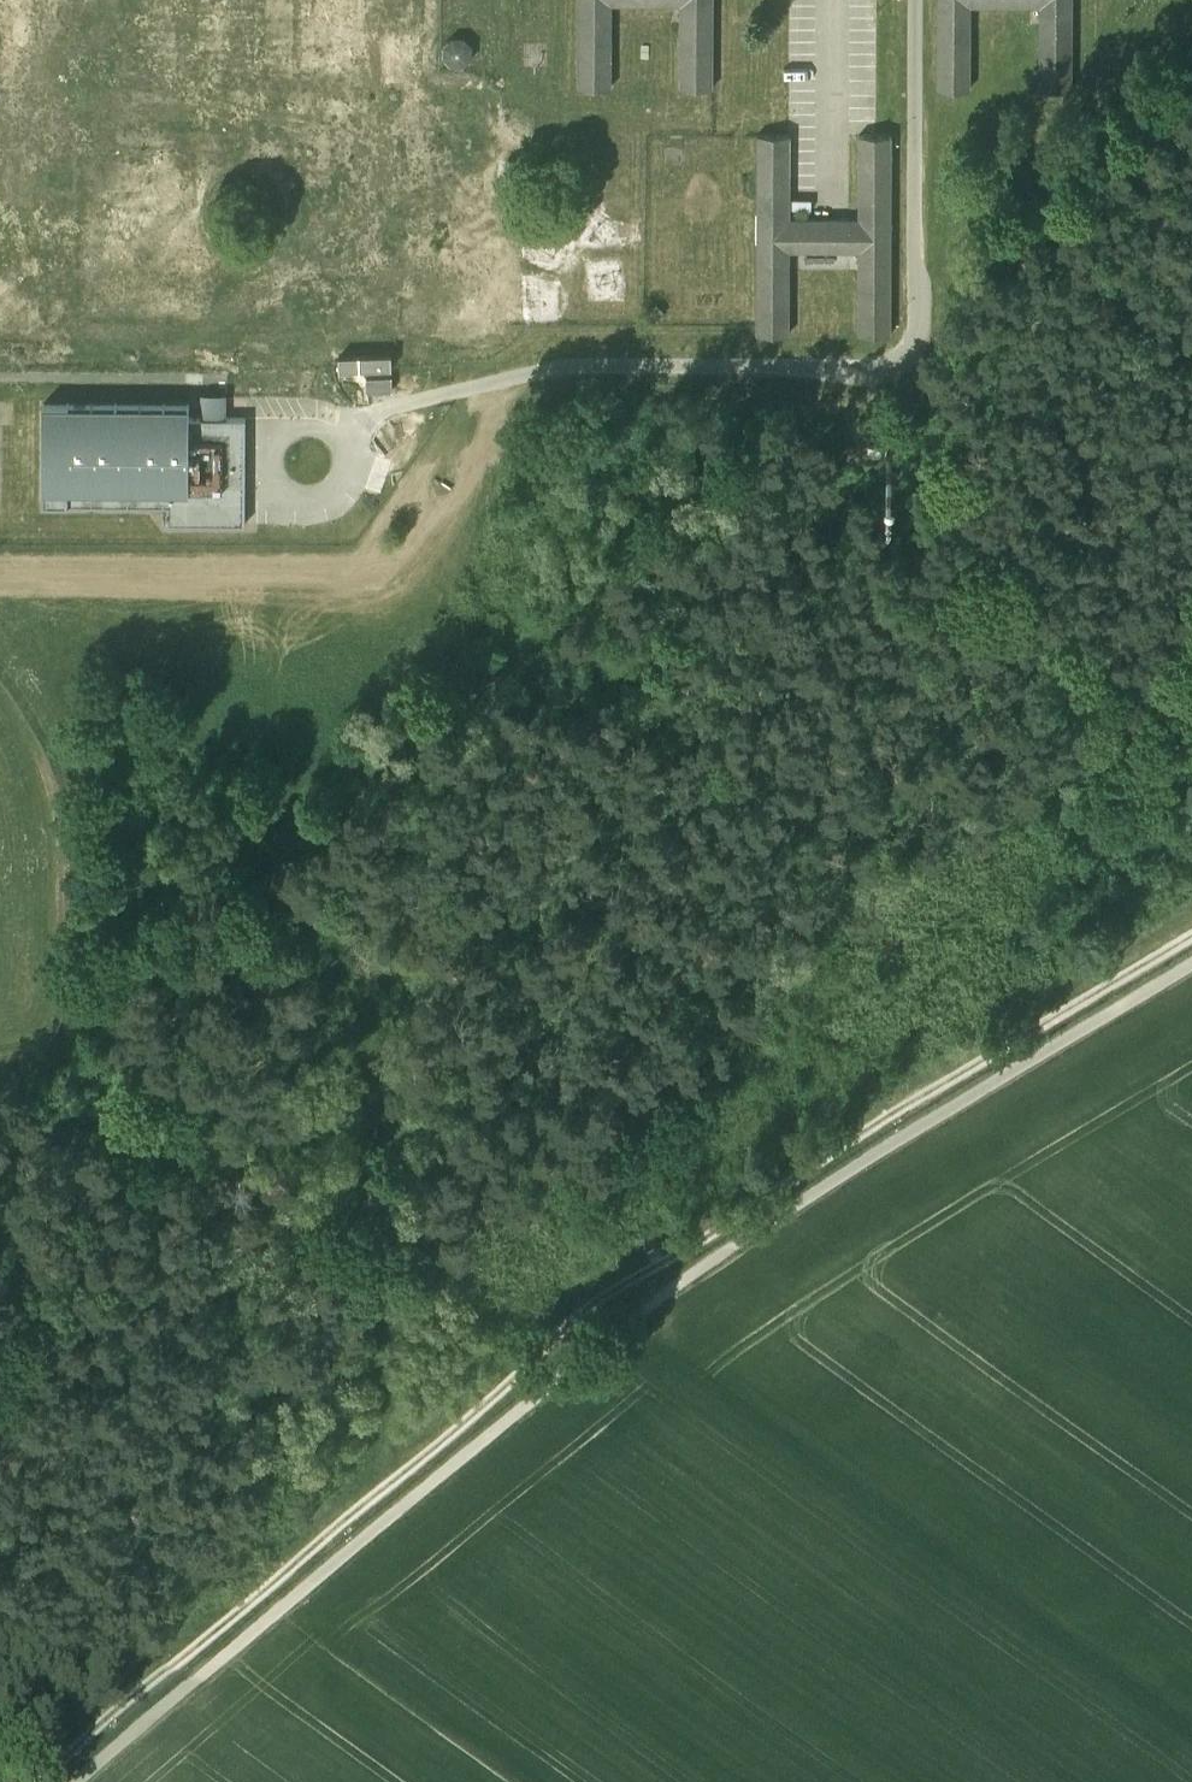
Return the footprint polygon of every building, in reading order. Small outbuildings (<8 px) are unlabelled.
[(581,90),(624,90),(624,12),(675,12),(676,90),(717,90),(717,0),(581,0),(581,90)] [(934,90),(977,89),(977,12),(1028,12),(1029,90),(1070,89),(1070,0),(933,0),(934,90)] [(789,135),(756,135),(755,335),(788,335),(788,250),(858,250),(858,335),(891,335),(891,137),(858,137),(858,218),(789,218),(789,135)] [(37,416),(37,495),(223,495),(223,416),(37,416)]
